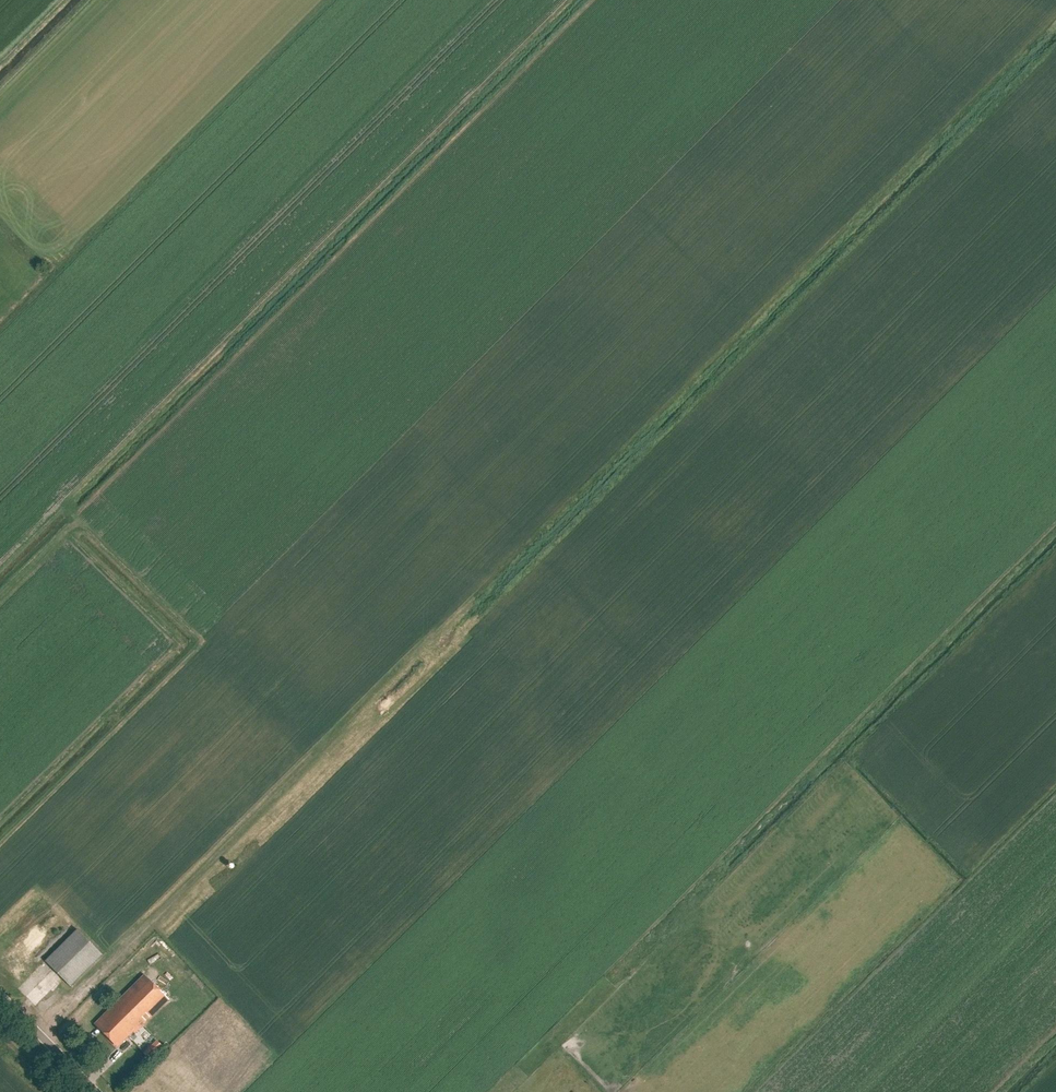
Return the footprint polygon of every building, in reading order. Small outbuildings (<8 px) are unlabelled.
[(70,988),(103,956),(78,931),(45,963),(70,988)] [(169,1002),(144,977),(95,1025),(118,1048),(134,1032),(136,1034),(169,1002)]
